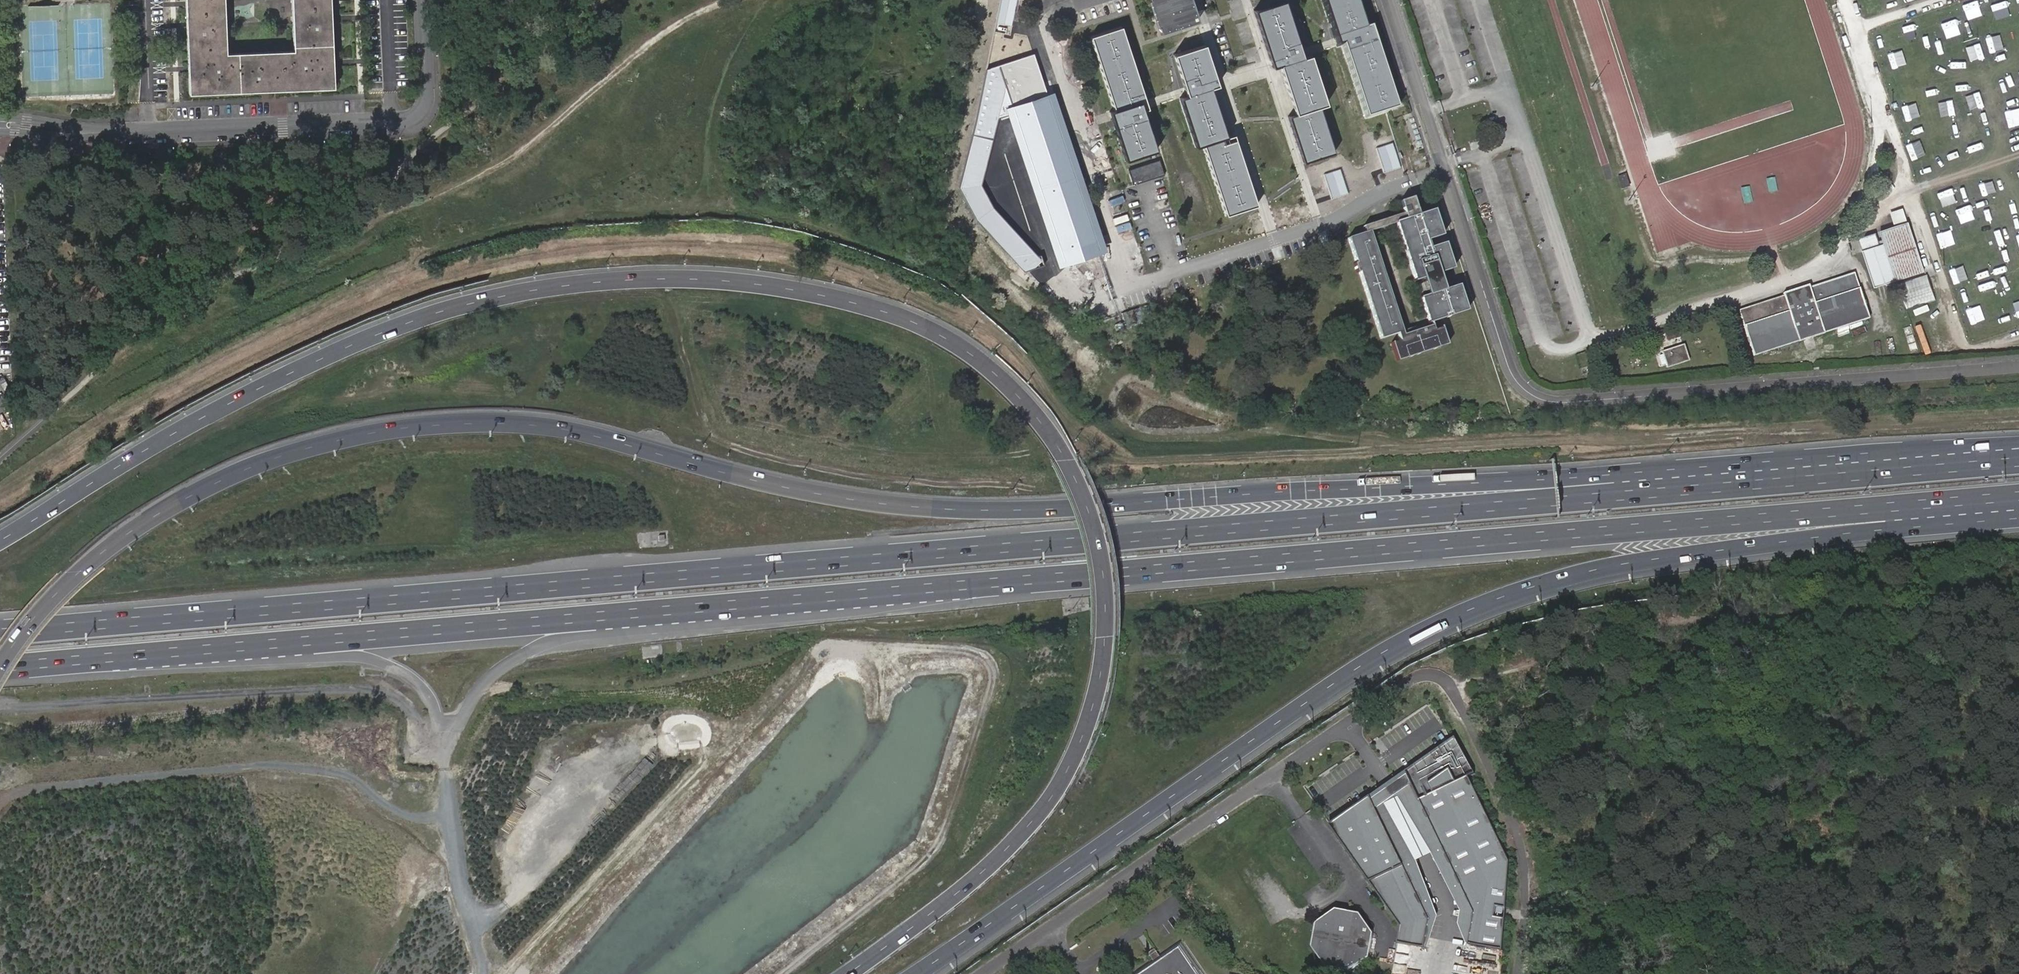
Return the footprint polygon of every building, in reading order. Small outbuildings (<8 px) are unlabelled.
[(189,94),(334,88),(330,0),(291,0),(293,51),(226,53),(224,0),(185,0),(189,94)] [(1159,35),(1198,22),(1191,0),(1148,0),(1159,35)] [(1288,116),(1303,162),(1334,152),(1319,106),(1326,103),(1308,54),(1299,56),(1280,0),(1253,9),(1270,64),(1277,62),(1294,113),(1288,116)] [(1355,0),(1322,0),(1326,16),(1329,25),(1335,42),(1340,42),(1365,119),(1395,108),(1370,25),(1363,27),(1357,6),(1355,0)] [(1126,155),(1149,148),(1115,31),(1091,37),(1126,155)] [(1201,144),(1224,215),(1257,205),(1232,133),(1224,136),(1207,86),(1214,84),(1201,43),(1170,53),(1185,95),(1178,98),(1194,147),(1201,144)] [(1083,247),(1095,243),(1095,242),(1061,134),(1053,133),(1052,138),(1028,146),(1032,158),(1039,156),(1037,147),(1048,149),(1049,143),(1058,144),(1057,150),(1057,148),(1053,172),(1055,177),(1051,176),(1049,171),(1050,166),(1035,170),(1040,185),(1055,180),(1073,183),(1042,193),(1057,240),(1060,241),(1080,235),(1083,247)] [(1161,159),(1130,166),(1133,180),(1164,174),(1161,159)] [(1410,198),(1397,203),(1401,214),(1361,227),(1363,233),(1396,333),(1394,334),(1396,341),(1431,330),(1429,325),(1400,334),(1366,232),(1393,223),(1416,216),(1410,198)] [(1424,242),(1440,237),(1431,211),(1416,216),(1393,223),(1413,282),(1428,278),(1429,281),(1417,285),(1419,292),(1431,289),(1432,292),(1417,297),(1426,324),(1464,311),(1455,284),(1439,289),(1438,286),(1440,286),(1437,278),(1436,278),(1435,275),(1451,270),(1442,244),(1426,249),(1424,242)] [(1879,232),(1861,238),(1877,287),(1926,271),(1910,223),(1883,232),(1887,243),(1883,245),(1879,232)] [(1357,273),(1378,339),(1394,334),(1396,333),(1363,233),(1345,238),(1353,263),(1351,264),(1354,274),(1357,273)] [(1756,353),(1869,315),(1855,270),(1811,285),(1809,282),(1784,291),(1785,294),(1741,309),(1756,353)] [(1909,306),(1936,298),(1929,273),(1902,280),(1909,306)] [(1388,344),(1394,361),(1444,345),(1439,327),(1431,330),(1396,341),(1388,344)] [(1663,350),(1668,365),(1691,358),(1685,343),(1663,350)] [(1455,738),(1406,772),(1442,848),(1474,914),(1471,927),(1468,945),(1501,949),(1510,862),(1469,777),(1475,774),(1455,738)] [(1406,772),(1371,797),(1428,917),(1436,912),(1412,862),(1432,853),(1460,912),(1458,925),(1471,927),(1474,914),(1442,848),(1406,772)] [(1428,917),(1371,797),(1329,826),(1404,932),(1429,920),(1428,917)] [(1337,909),(1328,915),(1331,918),(1348,915),(1349,911),(1337,909)] [(1331,918),(1328,915),(1320,921),(1317,923),(1313,948),(1326,967),(1350,971),(1371,957),(1375,934),(1361,913),(1349,911),(1348,915),(1331,918)] [(1182,941),(1159,956),(1156,950),(1149,954),(1153,960),(1132,973),(1205,973),(1182,941)]
